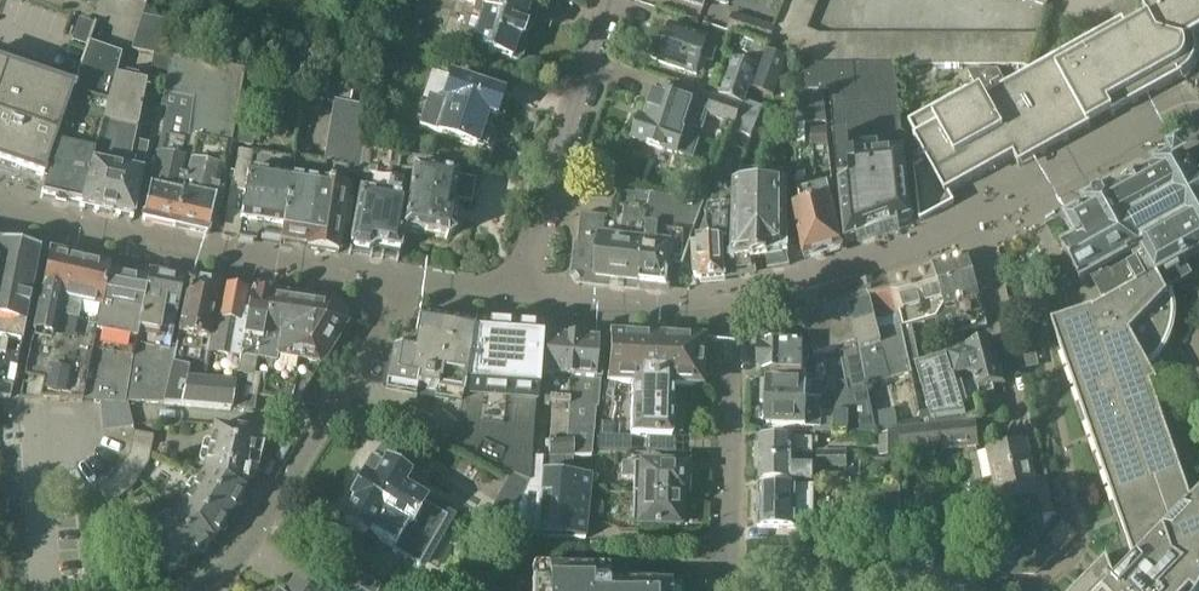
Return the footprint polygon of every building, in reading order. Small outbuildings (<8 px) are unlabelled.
[(538,14),(535,11),(536,8),(512,0),(467,0),(461,18),(465,20),(458,42),(519,62),(520,59),(524,57),(528,45),(525,42),(526,39),(522,38),(525,29),(529,30),(530,28),(534,26),(538,14)] [(786,3),(814,15),(819,1),(816,0),(787,0),(787,1),(786,3)] [(1149,18),(1157,33),(1184,43),(1198,36),(1198,35),(1198,0),(1146,0),(1145,10),(1149,18)] [(814,15),(786,3),(780,17),(809,28),(814,15)] [(138,31),(169,36),(173,18),(148,14),(142,16),(138,31)] [(763,23),(735,14),(730,30),(734,32),(758,40),(763,23)] [(766,43),(765,45),(796,58),(809,28),(780,17),(776,27),(775,27),(769,44),(766,43)] [(1198,36),(1184,43),(1157,33),(1149,18),(1129,29),(1154,79),(1153,80),(1158,90),(1183,76),(1185,78),(1190,74),(1194,71),(1197,66),(1198,62),(1198,39),(1198,36)] [(1129,29),(1125,22),(1008,86),(999,69),(967,70),(984,99),(978,103),(969,88),(910,120),(918,136),(915,137),(928,160),(915,167),(919,203),(921,221),(942,209),(955,202),(950,192),(1015,156),(1020,166),(1092,126),(1091,125),(1112,113),(1113,115),(1158,90),(1153,80),(1154,79),(1129,29)] [(775,27),(763,23),(758,40),(766,43),(769,44),(775,27)] [(713,61),(720,40),(671,24),(666,41),(658,39),(655,40),(651,55),(653,57),(660,60),(659,62),(696,73),(701,57),(713,61)] [(807,63),(821,63),(821,34),(809,28),(796,58),(807,63)] [(169,36),(138,31),(132,48),(166,55),(169,36)] [(766,43),(758,40),(734,32),(729,47),(744,53),(742,61),(735,58),(722,95),(745,103),(765,45),(766,43)] [(821,34),(821,63),(836,63),(836,34),(821,34)] [(836,63),(850,63),(850,34),(836,34),(836,63)] [(860,63),(865,63),(865,34),(850,34),(850,63),(860,63)] [(865,63),(879,63),(879,34),(865,34),(865,63)] [(879,63),(894,63),(894,34),(879,34),(879,63)] [(894,34),(894,63),(896,63),(908,63),(908,34),(894,34)] [(908,34),(908,63),(923,63),(923,34),(908,34)] [(923,34),(923,63),(937,63),(937,34),(923,34)] [(937,34),(937,63),(952,64),(952,34),(937,34)] [(952,34),(952,64),(966,64),(967,34),(952,34)] [(967,34),(966,64),(981,64),(981,35),(967,34)] [(981,35),(981,64),(995,64),(996,35),(981,35)] [(996,35),(995,64),(1010,64),(1010,35),(996,35)] [(1010,35),(1010,64),(1025,64),(1025,35),(1010,35)] [(1041,35),(1025,35),(1025,64),(1029,64),(1041,35)] [(42,198),(83,206),(112,91),(112,88),(117,72),(122,54),(90,43),(74,89),(44,176),(48,178),(42,198)] [(44,176),(74,89),(28,73),(33,58),(10,50),(5,65),(0,63),(0,161),(44,176)] [(769,53),(755,90),(773,96),(787,60),(769,53)] [(183,193),(176,226),(209,233),(216,201),(221,202),(232,143),(237,113),(237,112),(244,65),(171,56),(165,92),(194,99),(189,147),(188,151),(190,151),(188,160),(190,161),(183,193)] [(797,63),(797,88),(823,89),(830,89),(846,233),(857,231),(858,241),(901,226),(900,224),(912,220),(896,63),(808,63),(808,64),(797,63)] [(112,91),(83,206),(134,216),(150,144),(135,141),(137,131),(145,133),(153,95),(145,93),(148,79),(117,72),(112,88),(112,91)] [(503,116),(510,98),(503,92),(452,74),(442,104),(429,100),(420,127),(482,148),(484,144),(493,147),(499,132),(489,128),(492,117),(495,118),(503,116)] [(310,76),(306,97),(334,102),(335,102),(338,81),(310,76)] [(335,102),(350,104),(353,84),(338,81),(335,102)] [(682,84),(678,97),(706,107),(710,95),(708,94),(682,84)] [(797,197),(792,203),(806,259),(826,253),(809,187),(818,185),(815,169),(813,168),(813,146),(805,146),(806,123),(828,123),(823,89),(797,88),(795,147),(801,147),(802,173),(806,191),(801,192),(802,196),(797,197)] [(642,117),(635,140),(682,155),(682,153),(694,157),(700,136),(693,134),(695,126),(703,129),(707,115),(710,108),(706,107),(678,97),(656,90),(646,119),(642,117)] [(144,218),(176,226),(183,193),(190,161),(188,160),(190,151),(188,151),(189,147),(194,99),(165,92),(161,106),(168,108),(144,218)] [(710,95),(706,107),(710,108),(707,115),(736,124),(742,106),(710,95)] [(747,101),(736,128),(751,135),(763,107),(747,101)] [(309,250),(338,254),(342,229),(340,229),(349,175),(359,177),(364,150),(369,108),(350,104),(335,102),(334,102),(325,161),(318,201),(316,200),(310,246),(309,250)] [(258,115),(237,112),(237,113),(232,143),(242,145),(249,146),(252,147),(258,115)] [(809,187),(826,253),(845,247),(831,192),(835,191),(831,144),(828,127),(813,127),(813,146),(813,168),(815,169),(818,185),(809,187)] [(388,152),(420,158),(424,141),(394,131),(388,152)] [(249,146),(242,145),(242,150),(240,150),(235,180),(234,180),(226,232),(239,234),(238,237),(256,239),(257,238),(258,237),(260,236),(262,236),(262,233),(283,236),(290,179),(294,158),(248,151),(249,146)] [(397,170),(400,156),(364,150),(359,177),(368,178),(366,192),(360,191),(349,252),(399,261),(404,231),(413,172),(397,170)] [(1107,303),(1183,262),(1198,254),(1198,181),(1185,155),(1179,153),(1160,163),(1158,169),(1159,170),(1115,194),(1115,192),(1109,191),(1090,201),(1088,207),(1089,208),(1068,220),(1079,242),(1064,250),(1082,282),(1093,276),(1107,303)] [(282,241),(310,246),(316,200),(318,201),(325,161),(294,156),(294,158),(290,179),(283,236),(282,241)] [(427,161),(400,156),(397,170),(413,172),(404,231),(448,238),(454,234),(457,218),(452,212),(451,212),(452,200),(472,204),(476,179),(442,173),(444,161),(427,159),(427,161)] [(730,242),(730,238),(725,238),(726,278),(726,276),(757,271),(755,258),(762,257),(763,183),(755,183),(755,170),(741,170),(739,176),(739,188),(736,188),(735,242),(730,242)] [(775,184),(763,183),(762,257),(766,256),(768,268),(790,264),(788,255),(790,189),(785,189),(785,172),(775,172),(775,184)] [(725,238),(730,238),(730,218),(735,188),(718,183),(714,197),(712,197),(699,242),(699,246),(694,246),(695,277),(701,276),(701,279),(726,278),(725,238)] [(583,280),(643,286),(652,193),(637,190),(622,189),(619,217),(584,214),(577,273),(583,280)] [(691,198),(652,193),(643,286),(667,289),(670,260),(684,262),(705,201),(692,196),(691,198)] [(14,397),(38,267),(41,250),(1,242),(0,246),(0,396),(14,397)] [(50,253),(33,335),(54,340),(70,257),(50,253)] [(935,262),(954,334),(989,324),(968,253),(935,262)] [(44,396),(83,397),(90,366),(93,352),(109,267),(70,257),(54,340),(33,335),(21,395),(44,396)] [(943,337),(954,334),(935,262),(913,268),(927,321),(937,318),(943,337)] [(1107,303),(1103,305),(1095,309),(1054,323),(1136,561),(1119,578),(1114,575),(1115,574),(1108,554),(1072,590),(1198,590),(1198,497),(1193,503),(1152,387),(1159,384),(1148,365),(1150,364),(1157,357),(1163,350),(1168,341),(1171,333),(1174,323),(1175,313),(1174,304),(1172,293),(1168,294),(1165,289),(1190,276),(1183,262),(1107,303)] [(93,352),(90,366),(108,369),(104,394),(101,394),(100,404),(104,403),(106,403),(125,403),(126,402),(132,360),(134,360),(149,278),(140,276),(140,273),(109,267),(93,352)] [(913,324),(927,321),(913,268),(890,275),(895,299),(897,300),(910,360),(920,358),(913,324)] [(163,404),(164,404),(173,364),(176,351),(172,350),(183,282),(149,275),(149,278),(134,360),(132,360),(126,402),(163,404)] [(913,375),(910,360),(897,300),(895,299),(890,275),(870,280),(882,341),(891,380),(913,375)] [(861,344),(868,385),(878,383),(891,380),(882,341),(870,280),(848,287),(852,307),(861,344)] [(207,347),(218,288),(190,284),(177,351),(176,351),(173,364),(189,368),(187,378),(203,380),(206,366),(208,353),(206,353),(207,347)] [(869,388),(868,385),(861,344),(852,307),(848,287),(778,311),(786,337),(809,330),(817,357),(840,350),(846,382),(838,384),(838,389),(838,412),(850,412),(850,392),(869,388)] [(206,366),(203,380),(225,382),(236,383),(252,294),(218,288),(207,347),(206,353),(208,353),(206,366)] [(252,294),(236,383),(236,387),(232,407),(254,410),(256,397),(258,389),(260,382),(254,381),(265,320),(268,321),(272,297),(255,295),(252,294)] [(314,304),(272,297),(268,321),(265,320),(254,381),(260,382),(258,389),(256,397),(292,404),(305,329),(310,331),(314,304)] [(333,306),(314,304),(310,331),(305,329),(292,404),(297,405),(348,327),(342,315),(333,306)] [(435,401),(461,405),(473,325),(416,316),(410,354),(390,350),(387,384),(436,392),(435,401)] [(457,429),(454,446),(454,448),(529,481),(531,456),(534,432),(540,328),(474,324),(473,325),(461,405),(459,417),(457,429)] [(534,432),(531,456),(543,457),(553,458),(572,457),(572,455),(572,439),(565,438),(568,404),(573,330),(547,329),(543,392),(550,393),(550,403),(552,403),(551,434),(534,432)] [(596,332),(573,330),(568,404),(565,438),(572,439),(572,455),(591,454),(595,407),(597,407),(602,347),(595,346),(596,332)] [(637,382),(656,383),(658,338),(612,336),(610,380),(615,381),(637,382)] [(656,383),(676,384),(702,385),(704,340),(658,338),(656,383)] [(950,355),(967,422),(976,421),(988,418),(984,401),(994,398),(993,393),(997,392),(995,386),(1005,383),(994,340),(969,346),(970,350),(950,355)] [(806,347),(764,345),(763,375),(828,377),(828,360),(806,359),(806,347)] [(1036,349),(1022,352),(1026,367),(1039,364),(1036,349)] [(934,425),(967,422),(950,355),(917,363),(934,425)] [(182,405),(187,378),(189,368),(173,364),(164,404),(182,405)] [(83,400),(100,404),(101,394),(104,394),(108,369),(90,366),(83,397),(83,400)] [(225,382),(203,380),(187,378),(182,405),(232,410),(232,407),(236,387),(236,383),(225,382)] [(838,389),(838,384),(839,378),(830,378),(829,383),(764,380),(763,401),(770,402),(809,402),(809,396),(824,397),(824,388),(838,389)] [(615,381),(610,380),(605,380),(602,402),(614,403),(615,381)] [(675,410),(676,384),(656,383),(637,382),(635,434),(674,436),(674,433),(684,434),(685,411),(675,410)] [(850,412),(838,412),(837,432),(879,433),(879,432),(875,413),(869,388),(850,392),(850,412)] [(459,417),(461,405),(435,401),(433,413),(459,417)] [(809,402),(770,402),(769,425),(823,427),(823,409),(808,408),(809,402)] [(104,403),(100,404),(104,430),(125,428),(134,426),(129,404),(125,403),(106,403),(104,403)] [(875,413),(879,432),(901,427),(896,408),(875,413)] [(457,429),(459,417),(433,413),(431,426),(457,429)] [(976,421),(967,422),(934,425),(902,428),(902,431),(905,457),(905,458),(920,456),(920,451),(978,445),(976,421)] [(454,446),(457,429),(431,426),(429,438),(454,446)] [(204,473),(246,491),(258,436),(215,427),(204,473)] [(902,431),(882,435),(882,457),(905,457),(902,431)] [(135,432),(134,439),(153,445),(155,436),(135,432)] [(757,458),(795,458),(795,450),(814,451),(815,442),(820,442),(820,438),(762,436),(761,445),(757,445),(757,458)] [(151,454),(153,445),(134,439),(132,447),(151,454)] [(1036,514),(1054,510),(1047,477),(1035,480),(1026,441),(990,449),(1002,501),(1031,495),(1036,514)] [(149,462),(151,454),(132,447),(130,454),(149,462)] [(819,466),(833,467),(834,451),(819,451),(819,466)] [(834,451),(833,467),(848,467),(848,451),(834,451)] [(144,471),(149,462),(130,454),(126,461),(144,471)] [(419,567),(448,517),(426,504),(428,501),(405,488),(412,476),(384,460),(383,462),(371,456),(359,477),(361,477),(347,501),(351,503),(340,523),(367,539),(370,534),(394,548),(392,551),(419,567)] [(515,515),(506,535),(536,537),(542,472),(543,457),(531,456),(529,481),(529,482),(521,500),(515,515)] [(553,458),(552,473),(571,475),(572,457),(553,458)] [(794,465),(795,458),(757,458),(757,471),(761,472),(760,478),(813,479),(813,466),(794,465)] [(139,479),(144,471),(126,461),(122,467),(139,479)] [(621,477),(637,478),(636,494),(684,495),(689,495),(690,463),(622,461),(621,477)] [(134,487),(139,479),(122,467),(119,473),(134,487)] [(587,520),(589,502),(591,477),(571,475),(552,473),(542,472),(536,537),(586,538),(587,520)] [(127,492),(134,487),(119,473),(113,478),(127,492)] [(214,541),(246,491),(204,473),(181,509),(214,541)] [(521,500),(529,482),(514,476),(505,491),(521,500)] [(120,498),(127,492),(113,478),(107,483),(120,498)] [(113,503),(120,498),(107,483),(101,487),(113,503)] [(813,526),(813,485),(760,485),(760,526),(813,526)] [(901,489),(885,489),(885,529),(902,529),(901,489)] [(684,495),(636,494),(636,524),(684,525),(684,495)] [(589,502),(587,520),(597,522),(599,504),(589,502)] [(170,574),(214,541),(181,509),(143,539),(170,574)] [(1065,519),(1048,537),(1062,550),(1079,533),(1065,519)] [(1062,550),(1048,537),(1041,531),(967,530),(966,572),(1036,573),(1062,550)] [(681,586),(610,585),(610,571),(534,569),(533,590),(682,590),(682,586),(681,586)] [(362,590),(368,579),(359,573),(353,585),(362,590)]
